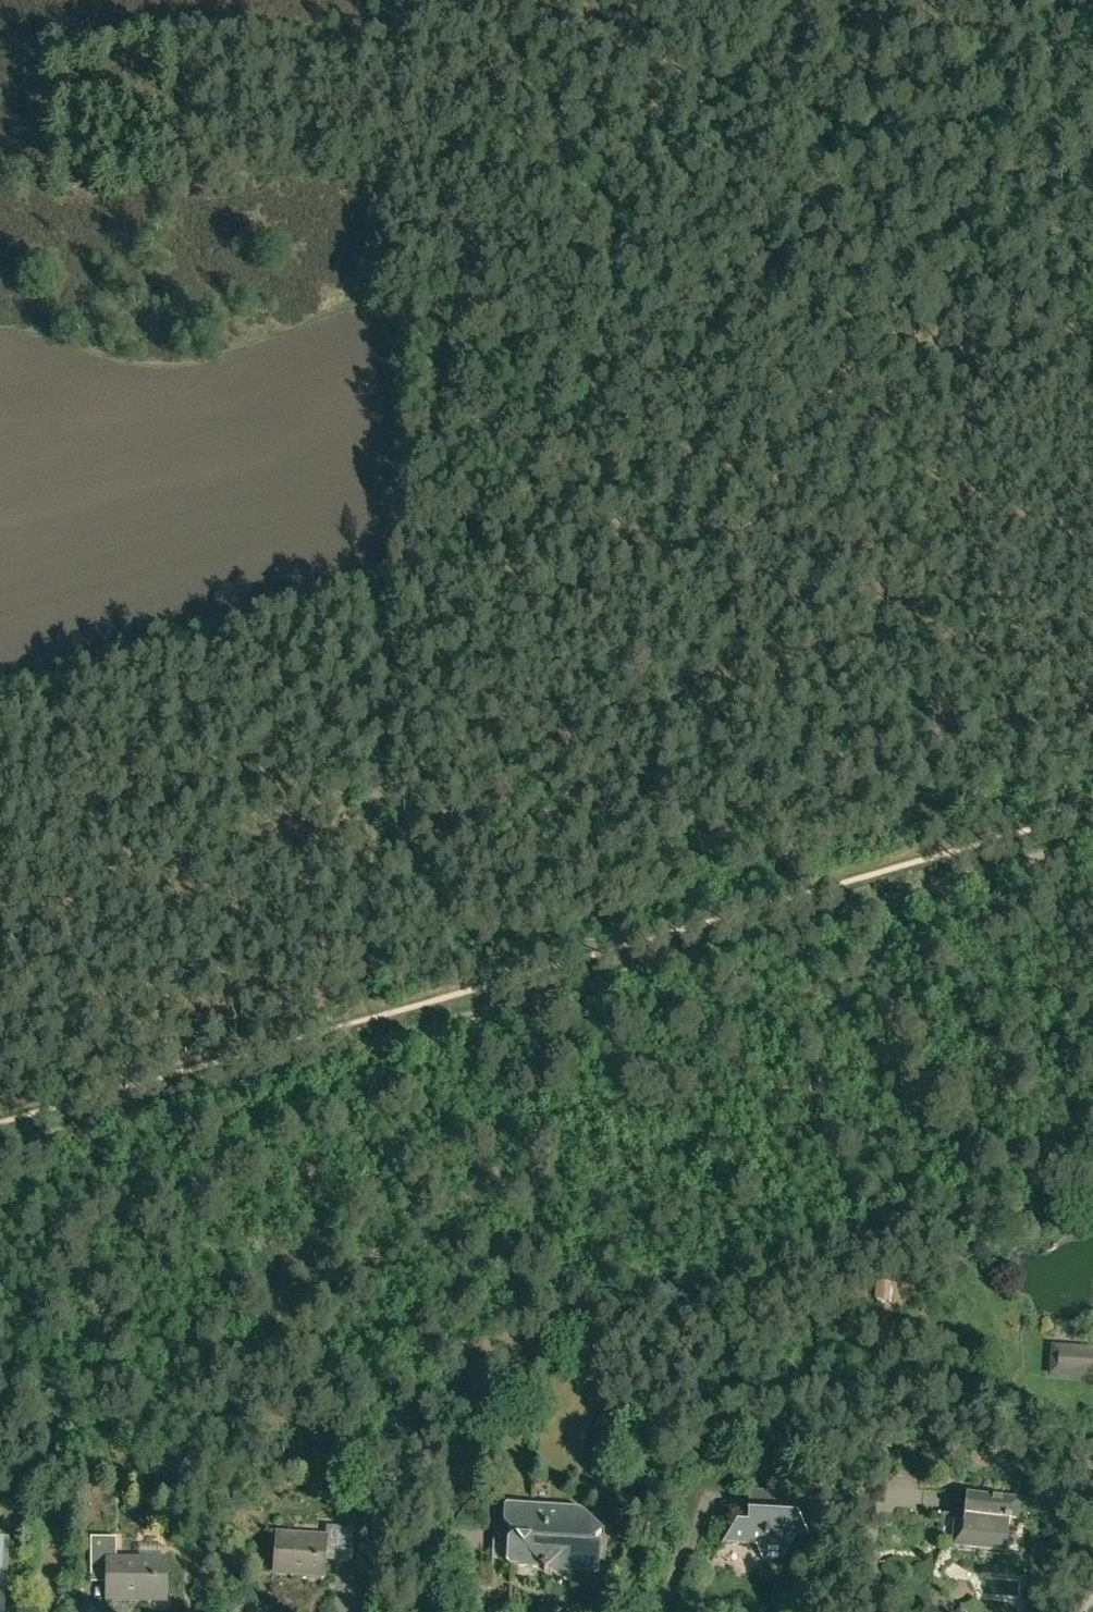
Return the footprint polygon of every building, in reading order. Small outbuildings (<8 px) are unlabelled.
[(1053,1347),(1052,1373),(1092,1376),(1092,1349),(1053,1347)] [(750,1490),(748,1521),(737,1521),(725,1539),(756,1541),(764,1557),(781,1558),(797,1534),(807,1534),(797,1513),(781,1512),(783,1492),(750,1490)] [(1019,1499),(966,1494),(963,1523),(954,1523),(951,1544),(1005,1550),(1008,1521),(1017,1521),(1019,1499)] [(549,1566),(598,1569),(600,1542),(596,1537),(601,1532),(602,1533),(604,1532),(582,1507),(504,1502),(503,1517),(493,1525),(491,1563),(539,1566),(544,1571),(549,1566)] [(276,1531),(274,1569),(292,1570),(292,1576),(326,1578),(327,1560),(352,1561),(354,1529),(328,1527),(327,1538),(296,1536),(296,1532),(276,1531)] [(166,1597),(166,1559),(117,1558),(117,1537),(91,1537),(91,1582),(107,1583),(107,1600),(130,1600),(130,1596),(166,1597)]
